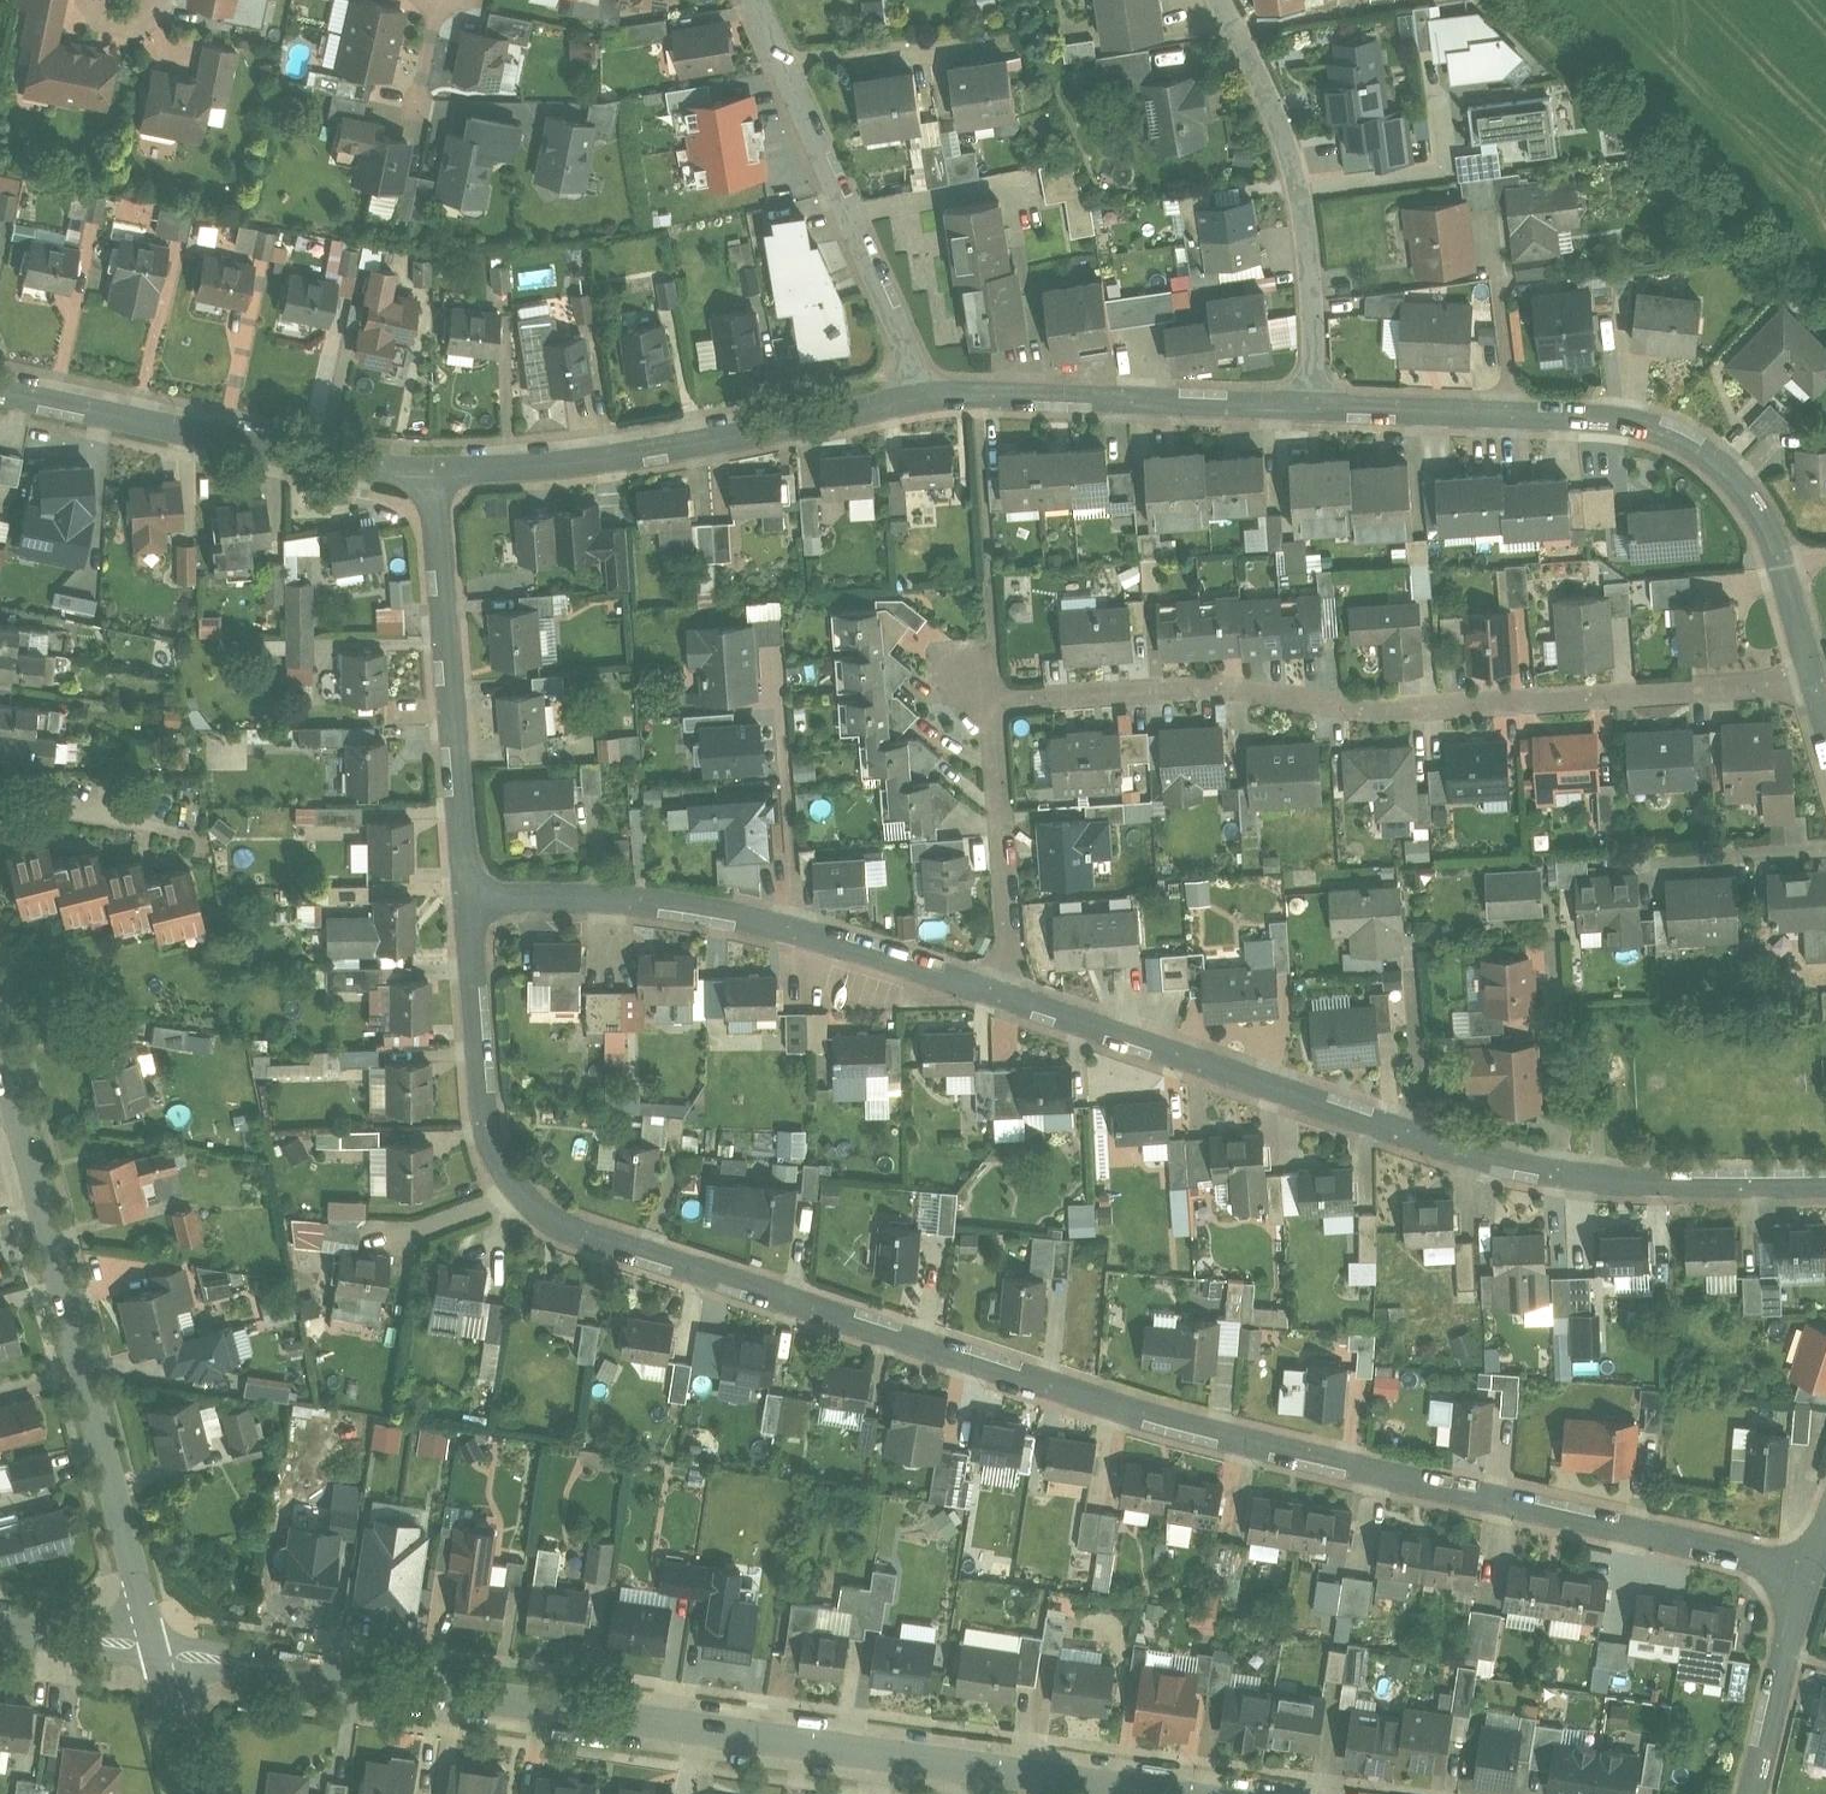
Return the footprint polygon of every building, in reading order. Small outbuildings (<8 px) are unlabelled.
[(20,3),(34,6),(61,12),(64,0),(21,0),(20,3)] [(191,2),(234,11),(236,0),(192,0),(191,2)] [(355,0),(354,0),(347,33),(397,44),(405,11),(355,0)] [(573,14),(602,20),(602,0),(576,0),(573,14)] [(602,20),(619,23),(623,0),(602,0),(602,20)] [(1108,42),(1164,34),(1159,0),(1102,0),(1108,42)] [(1262,14),(1308,7),(1307,0),(1260,0),(1262,14)] [(1432,4),(1416,6),(1421,49),(1437,47),(1433,18),(1434,18),(1432,4)] [(71,47),(55,44),(61,12),(34,6),(27,40),(41,43),(36,65),(30,69),(28,78),(32,84),(31,88),(45,91),(51,99),(69,103),(77,97),(101,102),(108,98),(116,62),(111,55),(97,52),(89,57),(76,54),(71,47)] [(534,20),(491,11),(486,34),(507,39),(507,40),(529,44),(534,20)] [(1434,18),(1433,18),(1437,47),(1438,55),(1448,53),(1453,57),(1456,79),(1505,72),(1523,54),(1505,37),(1480,13),(1434,18)] [(668,18),(625,25),(628,43),(671,36),(668,18)] [(728,23),(677,31),(684,73),(735,64),(733,53),(735,50),(733,37),(730,35),(728,23)] [(486,34),(466,30),(457,77),(475,81),(479,87),(487,88),(493,85),(515,89),(515,88),(498,84),(507,40),(507,39),(486,34)] [(573,32),(573,59),(599,58),(599,32),(573,32)] [(397,44),(347,33),(340,66),(390,78),(397,44)] [(1096,38),(1065,43),(1067,62),(1098,58),(1099,57),(1096,38)] [(1377,38),(1347,41),(1350,60),(1335,62),(1338,83),(1329,84),(1334,120),(1348,118),(1351,144),(1377,141),(1380,166),(1411,162),(1404,109),(1386,112),(1377,38)] [(199,80),(155,71),(152,89),(147,92),(144,105),(147,110),(144,126),(178,133),(201,138),(209,101),(227,105),(238,50),(206,44),(199,80)] [(1099,57),(1098,58),(1104,94),(1149,88),(1152,87),(1152,86),(1158,85),(1158,83),(1153,50),(1099,57)] [(1006,57),(974,62),(973,61),(951,64),(960,121),(997,115),(998,125),(1003,129),(1015,127),(1019,122),(1008,56),(1006,56),(1006,57)] [(915,71),(858,80),(867,131),(869,131),(868,127),(900,122),(901,126),(923,123),(915,71)] [(1196,76),(1158,83),(1158,85),(1152,86),(1152,87),(1149,88),(1158,148),(1206,141),(1203,118),(1212,117),(1206,79),(1196,80),(1196,76)] [(374,84),(341,77),(337,94),(338,94),(368,100),(370,101),(374,84)] [(368,100),(338,94),(333,115),(346,118),(364,121),(368,100)] [(1553,96),(1471,106),(1476,142),(1527,135),(1530,157),(1560,153),(1553,96)] [(622,98),(604,101),(592,102),(587,124),(593,125),(591,134),(613,139),(622,98)] [(587,124),(552,116),(539,178),(562,182),(561,189),(565,194),(578,197),(584,193),(586,187),(585,186),(588,171),(585,167),(586,167),(585,166),(591,134),(593,125),(587,124)] [(364,121),(346,118),(342,139),(341,139),(337,160),(360,165),(357,179),(398,187),(400,188),(403,172),(409,141),(379,135),(381,125),(364,121)] [(514,156),(521,124),(493,118),(488,141),(494,142),(492,151),(514,156)] [(178,133),(144,126),(143,131),(146,135),(173,141),(177,138),(178,133)] [(488,141),(453,133),(440,195),(463,199),(462,206),(466,212),(479,214),(485,211),(486,204),(489,188),(486,184),(486,183),(492,151),(494,142),(488,141)] [(944,139),(922,143),(930,185),(951,181),(946,152),(944,139)] [(977,147),(946,152),(951,181),(982,176),(977,147)] [(1501,148),(1485,150),(1489,176),(1495,175),(1504,174),(1501,148)] [(1485,150),(1459,154),(1462,179),(1463,179),(1489,176),(1485,150)] [(1071,160),(1041,165),(1048,202),(1067,198),(1087,195),(1071,160)] [(403,172),(400,188),(398,187),(393,214),(411,217),(420,175),(403,172)] [(1504,174),(1495,175),(1498,207),(1499,208),(1514,206),(1512,189),(1524,187),(1522,172),(1504,174)] [(436,179),(420,175),(411,217),(428,220),(436,179)] [(1489,176),(1463,179),(1466,201),(1467,201),(1468,210),(1498,207),(1495,175),(1489,176)] [(1524,187),(1512,189),(1514,206),(1520,256),(1561,251),(1558,224),(1584,221),(1579,180),(1524,187)] [(3,190),(0,205),(0,215),(14,218),(19,193),(3,190)] [(1210,190),(1180,195),(1183,211),(1212,207),(1212,205),(1210,190)] [(107,195),(92,192),(86,217),(102,220),(107,195)] [(1087,195),(1067,198),(1073,237),(1097,234),(1093,209),(1087,195)] [(1253,198),(1212,205),(1212,207),(1183,211),(1187,241),(1257,230),(1253,198)] [(1000,199),(951,206),(962,277),(971,275),(1010,269),(1000,199)] [(1466,201),(1413,208),(1421,273),(1475,266),(1468,210),(1467,201),(1466,201)] [(191,215),(176,212),(171,235),(186,239),(191,215)] [(779,232),(770,233),(782,316),(797,314),(804,360),(858,352),(851,299),(825,245),(818,246),(814,216),(777,221),(779,232)] [(276,232),(261,229),(256,253),(271,257),(276,232)] [(1257,230),(1187,241),(1192,268),(1220,264),(1221,266),(1262,259),(1257,230)] [(171,248),(123,238),(115,277),(117,277),(111,304),(154,313),(160,285),(163,286),(171,248)] [(82,250),(34,240),(25,278),(74,289),(82,250)] [(361,250),(346,247),(341,270),(356,273),(361,250)] [(255,265),(208,255),(200,294),(247,304),(255,265)] [(432,260),(416,261),(416,286),(431,286),(432,260)] [(510,264),(494,265),(496,290),(512,288),(510,264)] [(1220,264),(1192,268),(1194,286),(1223,281),(1221,266),(1220,264)] [(1523,265),(1523,278),(1556,277),(1556,264),(1523,265)] [(395,269),(374,265),(368,295),(371,296),(365,328),(412,338),(420,298),(391,292),(395,269)] [(757,265),(741,268),(746,293),(762,289),(757,265)] [(1010,269),(971,275),(974,295),(969,296),(973,323),(978,322),(981,341),(977,342),(977,343),(1028,334),(1018,268),(1010,269)] [(1636,269),(1619,271),(1616,308),(1633,310),(1636,269)] [(1619,271),(1580,276),(1582,291),(1590,290),(1592,311),(1616,308),(1619,271)] [(340,283),(293,273),(285,312),(332,322),(340,283)] [(676,278),(660,281),(665,306),(680,303),(676,278)] [(1104,279),(1047,287),(1057,354),(1060,354),(1060,353),(1080,349),(1080,351),(1095,349),(1095,347),(1113,345),(1113,347),(1115,346),(1112,329),(1111,326),(1107,299),(1104,279)] [(1408,287),(1369,292),(1369,314),(1405,315),(1405,300),(1407,300),(1408,287)] [(1174,289),(1107,299),(1111,326),(1112,329),(1178,319),(1174,289)] [(1266,289),(1210,298),(1213,319),(1169,326),(1175,366),(1222,359),(1220,349),(1274,340),(1266,289)] [(1582,291),(1539,296),(1543,324),(1550,323),(1552,343),(1569,341),(1570,348),(1596,345),(1592,311),(1590,290),(1582,291)] [(1704,299),(1642,292),(1637,339),(1699,346),(1704,299)] [(1407,300),(1405,300),(1405,315),(1404,361),(1427,361),(1428,360),(1470,362),(1470,363),(1472,363),(1474,303),(1407,300)] [(501,313),(454,308),(449,347),(497,353),(501,313)] [(1735,363),(1768,395),(1801,361),(1822,382),(1816,389),(1817,390),(1825,381),(1825,345),(1788,308),(1735,363)] [(755,309),(717,316),(720,336),(717,337),(721,365),(763,358),(755,309)] [(555,319),(523,323),(532,395),(591,386),(584,337),(558,341),(555,319)] [(664,325),(625,331),(629,352),(626,352),(630,380),(672,373),(664,325)] [(1774,400),(1751,423),(1766,438),(1774,429),(1803,428),(1774,400)] [(954,445),(905,448),(907,479),(908,485),(909,485),(957,482),(954,445)] [(1804,448),(1805,459),(1797,459),(1797,473),(1805,473),(1806,488),(1825,488),(1825,447),(1804,448)] [(1109,448),(1074,451),(1077,497),(1077,499),(1111,497),(1113,497),(1111,471),(1109,448)] [(1040,449),(1004,451),(1006,475),(1008,499),(1009,499),(1044,497),(1041,451),(1040,449)] [(1074,449),(1041,451),(1044,497),(1044,499),(1077,497),(1074,451),(1074,449)] [(1206,451),(1149,455),(1154,521),(1177,519),(1177,521),(1192,520),(1192,518),(1211,516),(1211,510),(1207,459),(1206,451)] [(10,456),(3,454),(0,468),(0,479),(20,483),(26,455),(11,452),(10,456)] [(1265,454),(1238,456),(1237,454),(1224,455),(1225,457),(1207,459),(1211,510),(1269,505),(1265,454)] [(875,455),(823,459),(826,495),(877,492),(875,455)] [(1352,456),(1294,461),(1299,527),(1323,525),(1323,527),(1338,526),(1337,524),(1358,522),(1353,467),(1352,456)] [(1411,462),(1353,467),(1358,522),(1359,537),(1361,537),(1361,532),(1377,531),(1377,532),(1394,531),(1393,529),(1413,527),(1414,530),(1416,530),(1411,462)] [(90,467),(75,468),(76,469),(43,472),(45,512),(29,509),(22,548),(87,556),(92,520),(93,508),(90,467)] [(1135,469),(1111,471),(1113,497),(1111,497),(1111,503),(1138,501),(1135,469)] [(783,471),(733,474),(735,512),(785,508),(783,471)] [(1504,473),(1473,476),(1477,527),(1508,525),(1505,482),(1504,473)] [(1006,475),(990,476),(993,508),(1010,507),(1009,499),(1008,499),(1006,475)] [(1473,476),(1440,478),(1442,508),(1443,530),(1445,530),(1477,527),(1473,476)] [(1570,477),(1537,479),(1541,532),(1574,529),(1574,526),(1571,488),(1570,477)] [(907,479),(891,480),(894,530),(912,529),(909,485),(908,485),(907,479)] [(1537,479),(1505,482),(1508,525),(1508,534),(1541,532),(1537,479)] [(165,484),(132,487),(138,549),(167,546),(165,524),(184,522),(180,480),(165,482),(165,484)] [(1618,484),(1586,487),(1589,525),(1621,523),(1618,484)] [(690,486),(640,491),(644,527),(693,523),(690,486)] [(1586,487),(1571,488),(1574,526),(1589,525),(1586,487)] [(819,495),(801,496),(804,537),(822,535),(819,495)] [(253,503),(219,506),(223,544),(213,545),(216,573),(228,572),(236,565),(254,563),(252,542),(271,539),(267,499),(253,501),(253,503)] [(601,504),(576,505),(577,510),(557,511),(557,512),(558,512),(562,558),(564,558),(569,562),(576,562),(580,557),(611,555),(609,528),(602,529),(601,504)] [(1700,504),(1634,510),(1635,522),(1638,521),(1640,552),(1637,553),(1637,554),(1704,549),(1700,504)] [(1442,508),(1428,509),(1430,536),(1431,540),(1446,539),(1445,530),(1443,530),(1442,508)] [(557,512),(521,515),(524,561),(562,558),(558,512),(557,512)] [(1284,513),(1268,514),(1271,550),(1287,548),(1286,540),(1284,513)] [(731,521),(715,522),(718,561),(735,560),(731,521)] [(361,526),(330,531),(336,571),(384,564),(377,522),(361,524),(361,526)] [(715,522),(699,524),(702,562),(718,561),(715,522)] [(629,527),(609,528),(611,555),(613,588),(633,587),(629,527)] [(1161,532),(1140,534),(1142,559),(1160,558),(1163,558),(1161,532)] [(1430,536),(1414,538),(1416,562),(1432,561),(1431,540),(1430,536)] [(1308,538),(1286,540),(1287,548),(1289,572),(1311,571),(1308,538)] [(197,543),(180,543),(181,582),(197,582),(196,568),(197,568),(197,543)] [(1160,558),(1142,559),(1144,591),(1162,589),(1160,558)] [(283,561),(268,561),(268,601),(284,600),(283,561)] [(1435,593),(1432,561),(1416,562),(1413,563),(1415,595),(1435,593)] [(1530,563),(1509,565),(1512,606),(1533,604),(1530,563)] [(1336,569),(1319,570),(1321,596),(1323,596),(1323,597),(1339,596),(1336,569)] [(1691,574),(1655,577),(1657,606),(1683,604),(1693,603),(1691,574)] [(1632,580),(1608,582),(1609,596),(1611,595),(1612,614),(1635,612),(1632,580)] [(57,588),(54,604),(94,613),(98,597),(57,588)] [(556,592),(522,595),(523,609),(538,608),(538,615),(558,614),(556,592)] [(1609,596),(1560,599),(1565,666),(1616,662),(1612,614),(1611,595),(1609,596)] [(1321,596),(1283,599),(1287,652),(1326,649),(1323,603),(1323,597),(1323,596),(1321,596)] [(1145,598),(1128,600),(1129,607),(1130,607),(1132,632),(1148,631),(1145,598)] [(1242,598),(1201,601),(1205,654),(1246,651),(1242,602),(1242,598)] [(1283,599),(1242,602),(1246,651),(1246,654),(1287,652),(1283,599)] [(1693,603),(1683,604),(1685,627),(1688,627),(1690,658),(1739,655),(1735,600),(1693,603)] [(1201,601),(1161,604),(1165,657),(1205,654),(1201,601)] [(1421,603),(1354,608),(1357,637),(1391,635),(1394,673),(1421,671),(1418,633),(1423,632),(1421,603)] [(911,625),(891,607),(881,608),(882,617),(903,636),(911,625)] [(1097,616),(1065,618),(1068,660),(1095,658),(1094,655),(1133,652),(1132,632),(1130,607),(1129,607),(1097,609),(1097,616)] [(523,609),(495,611),(499,664),(542,661),(538,615),(538,608),(523,609)] [(881,608),(845,611),(847,637),(863,635),(865,653),(888,651),(892,651),(892,647),(903,636),(882,617),(881,608)] [(1515,612),(1471,615),(1474,668),(1480,668),(1486,674),(1496,673),(1502,666),(1519,665),(1515,612)] [(785,615),(752,617),(753,627),(755,626),(757,644),(787,642),(785,615)] [(0,624),(1,618),(0,618),(0,646),(29,650),(29,648),(32,628),(0,624)] [(408,620),(381,620),(381,633),(408,633),(408,620)] [(314,622),(289,622),(290,637),(314,637),(314,622)] [(753,627),(692,630),(695,665),(710,664),(710,672),(708,672),(709,680),(711,680),(712,695),(694,697),(694,691),(692,692),(692,699),(759,695),(757,644),(755,626),(753,627)] [(314,637),(290,637),(290,653),(314,653),(314,637)] [(0,646),(0,671),(16,673),(55,678),(59,652),(29,648),(29,650),(0,646)] [(865,653),(847,654),(849,680),(866,679),(868,697),(891,695),(897,695),(896,689),(906,678),(888,662),(888,651),(865,653)] [(915,669),(895,651),(892,651),(888,651),(888,662),(906,678),(915,669)] [(386,652),(346,653),(347,700),(386,700),(386,652)] [(314,653),(290,653),(289,664),(314,664),(314,653)] [(0,671),(0,685),(14,687),(16,673),(0,671)] [(567,674),(536,676),(537,693),(547,692),(547,693),(569,691),(567,674)] [(0,685),(0,701),(12,702),(14,687),(0,685)] [(537,693),(503,696),(506,739),(550,735),(547,693),(547,692),(537,693)] [(868,697),(851,698),(853,723),(870,722),(871,741),(901,738),(901,736),(911,724),(891,707),(891,695),(868,697)] [(922,712),(901,695),(897,695),(891,695),(891,707),(911,724),(922,712)] [(0,701),(0,727),(3,728),(4,726),(49,732),(49,731),(52,707),(12,702),(0,701)] [(737,711),(706,713),(707,727),(738,725),(737,711)] [(738,725),(707,727),(708,739),(699,739),(700,759),(709,758),(710,769),(765,766),(764,752),(766,751),(765,737),(763,737),(762,724),(738,725)] [(1772,729),(1755,730),(1754,725),(1728,727),(1730,759),(1732,793),(1734,792),(1734,791),(1770,789),(1772,815),(1795,813),(1791,749),(1773,750),(1772,729)] [(49,732),(4,726),(3,728),(0,752),(0,754),(28,757),(34,758),(35,752),(67,756),(71,734),(49,731),(49,732)] [(344,726),(301,727),(301,744),(344,744),(344,726)] [(1199,735),(1185,735),(1184,733),(1182,731),(1180,731),(1165,732),(1167,765),(1169,799),(1194,798),(1193,781),(1225,779),(1225,782),(1227,782),(1225,758),(1223,727),(1202,729),(1201,729),(1200,730),(1199,732),(1198,733),(1199,735)] [(1728,727),(1713,728),(1714,730),(1715,760),(1730,759),(1728,727)] [(1693,729),(1632,733),(1635,780),(1655,779),(1656,785),(1696,783),(1697,783),(1693,731),(1693,729)] [(1714,730),(1693,731),(1697,783),(1696,783),(1696,789),(1717,787),(1715,760),(1714,730)] [(1122,732),(1087,735),(1091,791),(1125,789),(1125,774),(1122,734),(1122,732)] [(1151,732),(1136,733),(1138,762),(1153,761),(1151,732)] [(1136,733),(1122,734),(1125,774),(1132,774),(1131,762),(1138,762),(1136,733)] [(645,756),(643,734),(602,737),(603,759),(645,756)] [(1087,735),(1055,737),(1059,793),(1091,791),(1087,735)] [(1598,735),(1538,739),(1541,786),(1600,782),(1600,788),(1602,788),(1598,735)] [(942,756),(919,737),(912,738),(914,751),(933,767),(942,756)] [(901,738),(871,741),(873,766),(891,764),(893,784),(920,782),(920,778),(933,767),(914,751),(912,738),(901,738)] [(387,740),(350,741),(351,791),(388,790),(387,740)] [(1509,741),(1450,745),(1451,767),(1453,791),(1455,791),(1456,801),(1513,797),(1509,741)] [(1319,744),(1254,749),(1256,785),(1257,803),(1259,803),(1322,799),(1319,744)] [(1414,748),(1348,752),(1351,795),(1381,793),(1382,816),(1418,814),(1419,814),(1417,791),(1414,748)] [(0,754),(0,752),(0,772),(26,773),(28,757),(0,754)] [(1233,758),(1225,758),(1227,782),(1225,782),(1227,809),(1242,807),(1241,786),(1234,786),(1233,758)] [(604,760),(585,762),(587,793),(606,791),(604,760)] [(1167,765),(1153,766),(1155,800),(1169,799),(1167,765)] [(1451,767),(1431,769),(1432,790),(1433,802),(1456,801),(1455,791),(1453,791),(1451,767)] [(576,777),(510,782),(513,826),(549,824),(550,847),(581,845),(576,777)] [(961,799),(941,780),(934,781),(935,795),(951,810),(961,799)] [(920,782),(893,784),(895,810),(915,809),(917,825),(945,823),(944,818),(951,810),(935,795),(934,781),(920,782)] [(719,785),(686,787),(687,800),(720,798),(719,785)] [(1256,785),(1241,786),(1242,807),(1244,829),(1261,827),(1259,803),(1257,803),(1256,785)] [(1602,788),(1600,788),(1603,826),(1624,825),(1622,787),(1602,788)] [(1432,790),(1417,791),(1419,814),(1418,814),(1419,827),(1434,826),(1433,802),(1432,790)] [(687,800),(686,800),(688,825),(729,823),(732,858),(773,855),(769,795),(720,798),(687,800)] [(1127,804),(1088,806),(1089,821),(1110,820),(1110,823),(1128,822),(1127,804)] [(363,806),(317,807),(317,823),(364,823),(363,806)] [(647,807),(633,808),(635,841),(650,840),(647,807)] [(415,819),(373,819),(374,869),(413,869),(413,834),(415,834),(415,819)] [(1089,821),(1042,824),(1046,884),(1094,881),(1093,856),(1112,855),(1110,823),(1110,820),(1089,821)] [(961,838),(930,841),(931,854),(962,852),(961,838)] [(962,852),(931,854),(934,905),(972,902),(970,883),(973,880),(974,875),(974,872),(972,868),(970,866),(968,838),(961,838),(962,852)] [(143,861),(104,870),(100,852),(55,864),(50,844),(10,854),(24,910),(62,901),(67,920),(111,909),(116,928),(156,918),(161,936),(207,925),(192,868),(147,879),(143,861)] [(819,849),(803,850),(805,879),(820,878),(818,862),(820,862),(819,849)] [(1589,853),(1559,856),(1561,888),(1580,886),(1579,878),(1591,877),(1589,853)] [(820,862),(818,862),(820,878),(821,901),(836,900),(836,902),(851,901),(850,899),(871,898),(868,859),(820,862)] [(722,884),(765,884),(765,860),(722,860),(722,884)] [(1542,872),(1493,875),(1495,914),(1545,911),(1544,898),(1546,898),(1546,895),(1543,895),(1542,872)] [(1591,877),(1579,878),(1580,886),(1582,927),(1613,925),(1614,943),(1643,941),(1638,874),(1591,877)] [(1774,877),(1777,925),(1808,924),(1809,934),(1825,933),(1825,908),(1823,909),(1821,874),(1774,877)] [(1735,879),(1671,883),(1672,908),(1674,940),(1674,943),(1679,942),(1679,932),(1706,930),(1706,938),(1739,936),(1735,879)] [(1191,904),(1213,903),(1212,880),(1190,881),(1191,904)] [(370,885),(332,885),(332,901),(371,901),(370,885)] [(1401,887),(1334,891),(1336,920),(1354,918),(1356,952),(1406,948),(1401,887)] [(415,897),(378,898),(378,918),(329,919),(330,952),(380,951),(380,948),(416,948),(415,897)] [(1672,908),(1656,909),(1658,941),(1674,940),(1672,908)] [(1140,913),(1060,918),(1062,963),(1143,958),(1140,913)] [(1290,919),(1267,921),(1268,923),(1273,922),(1274,938),(1276,938),(1278,971),(1293,970),(1290,919)] [(1809,934),(1811,960),(1825,959),(1825,933),(1809,934)] [(1208,970),(1206,970),(1207,994),(1209,1017),(1281,1013),(1278,971),(1276,938),(1274,938),(1249,940),(1251,967),(1208,970)] [(583,943),(539,943),(539,980),(532,980),(532,1006),(583,1006),(583,943)] [(1206,953),(1189,955),(1192,986),(1192,995),(1207,994),(1206,970),(1208,970),(1206,953)] [(695,956),(660,956),(660,955),(647,955),(646,997),(662,998),(694,998),(695,956)] [(1189,955),(1164,956),(1167,988),(1192,986),(1189,955)] [(1532,958),(1489,961),(1491,1009),(1492,1010),(1506,1010),(1535,1008),(1532,958)] [(385,966),(328,967),(328,988),(381,988),(381,983),(385,983),(385,966)] [(591,989),(614,988),(614,978),(591,978),(591,989)] [(431,979),(393,980),(394,1025),(431,1025),(431,979)] [(780,979),(729,980),(730,1016),(781,1015),(780,979)] [(608,992),(590,992),(590,1030),(608,1030),(608,992)] [(628,992),(608,992),(608,1030),(628,1030),(628,992)] [(1394,993),(1375,994),(1377,1008),(1378,1008),(1380,1031),(1397,1030),(1394,993)] [(694,998),(662,998),(662,1019),(694,1019),(694,998)] [(1354,1015),(1318,1019),(1318,1014),(1317,1014),(1321,1064),(1351,1061),(1351,1060),(1380,1057),(1380,1059),(1382,1059),(1380,1031),(1378,1008),(1377,1008),(1354,1010),(1354,1015)] [(1506,1010),(1492,1010),(1491,1009),(1472,1010),(1474,1035),(1494,1033),(1508,1032),(1506,1010)] [(810,1014),(790,1014),(791,1052),(811,1052),(810,1014)] [(831,1014),(810,1014),(811,1052),(831,1052),(831,1014)] [(192,1027),(158,1023),(155,1041),(189,1046),(192,1027)] [(628,1030),(608,1030),(608,1050),(628,1050),(628,1030)] [(1474,1035),(1461,1035),(1462,1053),(1472,1052),(1472,1050),(1495,1049),(1494,1033),(1474,1035)] [(890,1036),(839,1037),(840,1094),(890,1093),(890,1036)] [(979,1071),(978,1036),(927,1037),(928,1074),(979,1072),(979,1071)] [(136,1043),(90,1053),(104,1112),(150,1101),(136,1043)] [(1495,1049),(1472,1050),(1472,1052),(1474,1087),(1496,1086),(1497,1110),(1542,1108),(1538,1046),(1495,1049)] [(380,1049),(343,1050),(344,1066),(380,1066),(380,1049)] [(432,1063),(391,1063),(391,1111),(431,1111),(431,1077),(432,1077),(432,1063)] [(1073,1068),(1038,1070),(1038,1069),(1024,1069),(1024,1070),(1026,1111),(1027,1111),(1075,1108),(1073,1068)] [(996,1072),(996,1070),(979,1071),(979,1072),(980,1119),(998,1118),(996,1072)] [(1024,1070),(996,1072),(998,1118),(998,1120),(1028,1118),(1027,1111),(1026,1111),(1024,1070)] [(1168,1103),(1119,1107),(1122,1144),(1170,1140),(1171,1140),(1168,1103)] [(687,1118),(672,1117),(669,1154),(684,1155),(687,1118)] [(783,1128),(783,1154),(810,1155),(811,1129),(783,1128)] [(379,1131),(341,1131),(341,1145),(379,1145),(379,1131)] [(1264,1135),(1231,1139),(1230,1137),(1216,1139),(1216,1142),(1219,1180),(1239,1178),(1267,1176),(1264,1135)] [(300,1138),(284,1146),(293,1164),(310,1155),(300,1138)] [(1171,1140),(1170,1140),(1173,1189),(1191,1188),(1188,1144),(1188,1139),(1171,1140)] [(1216,1142),(1188,1144),(1191,1187),(1203,1186),(1203,1181),(1219,1180),(1216,1142)] [(433,1144),(392,1144),(392,1194),(431,1194),(431,1159),(433,1159),(433,1144)] [(661,1148),(625,1145),(621,1189),(658,1192),(661,1148)] [(174,1148),(133,1159),(139,1179),(179,1169),(174,1148)] [(132,1154),(91,1165),(95,1178),(90,1179),(94,1196),(100,1195),(105,1218),(146,1207),(139,1179),(133,1159),(132,1154)] [(801,1178),(802,1165),(781,1162),(780,1176),(801,1178)] [(823,1165),(808,1164),(805,1198),(820,1199),(823,1165)] [(1354,1169),(1319,1172),(1319,1170),(1305,1171),(1308,1213),(1357,1210),(1354,1169)] [(1284,1175),(1267,1176),(1269,1205),(1268,1205),(1269,1223),(1287,1222),(1284,1175)] [(1267,1176),(1239,1178),(1239,1211),(1244,1216),(1251,1215),(1256,1210),(1256,1206),(1268,1205),(1269,1205),(1267,1176)] [(797,1190),(732,1185),(729,1227),(757,1229),(757,1233),(793,1236),(797,1190)] [(1203,1186),(1191,1187),(1191,1188),(1193,1222),(1206,1221),(1203,1186)] [(960,1194),(945,1193),(942,1234),(957,1235),(960,1194)] [(368,1200),(329,1198),(328,1215),(367,1217),(368,1200)] [(1101,1234),(1100,1202),(1073,1203),(1075,1235),(1101,1234)] [(1457,1202),(1421,1204),(1421,1202),(1407,1203),(1409,1245),(1458,1242),(1459,1242),(1457,1202)] [(201,1239),(192,1208),(174,1213),(183,1244),(201,1239)] [(1380,1214),(1362,1214),(1362,1261),(1380,1261),(1380,1214)] [(321,1249),(322,1238),(325,1220),(294,1218),(296,1246),(321,1249)] [(363,1226),(325,1220),(322,1238),(360,1244),(363,1226)] [(1793,1225),(1792,1224),(1778,1225),(1780,1266),(1825,1265),(1825,1224),(1793,1225)] [(1738,1227),(1703,1229),(1703,1227),(1689,1228),(1690,1270),(1739,1268),(1738,1227)] [(923,1233),(886,1230),(883,1274),(918,1277),(923,1233)] [(1649,1231),(1600,1233),(1601,1268),(1651,1266),(1649,1231)] [(1547,1234),(1497,1236),(1499,1272),(1500,1302),(1502,1302),(1550,1300),(1547,1234)] [(1075,1240),(1059,1239),(1056,1277),(1072,1278),(1075,1240)] [(1459,1242),(1458,1242),(1461,1291),(1478,1290),(1476,1241),(1459,1242)] [(379,1256),(344,1250),(333,1310),(362,1316),(366,1294),(386,1298),(393,1256),(379,1253),(379,1256)] [(231,1269),(197,1264),(206,1299),(237,1291),(231,1269)] [(462,1269),(444,1266),(437,1302),(485,1310),(492,1272),(462,1267),(462,1269)] [(182,1267),(154,1275),(157,1289),(166,1287),(171,1309),(191,1304),(192,1304),(182,1267)] [(1499,1272),(1484,1272),(1486,1305),(1502,1305),(1502,1302),(1500,1302),(1499,1272)] [(1783,1274),(1763,1274),(1765,1313),(1784,1312),(1783,1274)] [(1593,1275),(1572,1276),(1573,1314),(1594,1314),(1593,1275)] [(1572,1276),(1555,1277),(1556,1315),(1573,1314),(1572,1276)] [(1047,1281),(1010,1278),(1006,1323),(1043,1326),(1047,1281)] [(588,1288),(542,1281),(536,1317),(582,1324),(588,1288)] [(1247,1282),(1230,1281),(1227,1319),(1244,1320),(1247,1282)] [(157,1289),(126,1297),(132,1319),(128,1320),(137,1352),(158,1347),(160,1353),(164,1352),(181,1347),(179,1339),(171,1309),(166,1287),(157,1289)] [(291,1294),(261,1301),(267,1326),(297,1319),(291,1294)] [(512,1303),(497,1300),(490,1339),(504,1342),(512,1303)] [(171,1309),(179,1339),(199,1334),(191,1304),(171,1309)] [(0,1308),(0,1355),(24,1348),(13,1305),(0,1308)] [(1181,1331),(1153,1330),(1151,1366),(1178,1368),(1178,1370),(1215,1372),(1218,1321),(1181,1319),(1181,1331)] [(677,1327),(633,1321),(628,1357),(672,1363),(677,1327)] [(605,1326),(589,1324),(584,1362),(599,1365),(605,1326)] [(1812,1324),(1796,1374),(1804,1376),(1825,1384),(1825,1329),(1812,1324)] [(1246,1325),(1246,1355),(1265,1355),(1265,1325),(1246,1325)] [(181,1347),(164,1352),(168,1368),(185,1364),(188,1372),(199,1369),(200,1373),(219,1368),(218,1363),(238,1358),(229,1326),(199,1334),(179,1339),(181,1347)] [(1380,1335),(1355,1332),(1354,1351),(1364,1352),(1362,1375),(1377,1376),(1380,1335)] [(1462,1355),(1479,1350),(1473,1332),(1457,1337),(1462,1355)] [(767,1340),(733,1335),(727,1375),(777,1382),(783,1340),(767,1338),(767,1340)] [(303,1339),(286,1342),(288,1356),(305,1353),(303,1339)] [(680,1363),(674,1400),(690,1403),(696,1365),(680,1363)] [(1349,1368),(1312,1364),(1310,1387),(1285,1384),(1282,1406),(1345,1413),(1349,1368)] [(875,1372),(831,1365),(826,1401),(849,1405),(850,1399),(871,1402),(875,1372)] [(1404,1398),(1405,1376),(1379,1375),(1378,1397),(1404,1398)] [(1804,1376),(1802,1381),(1809,1383),(1811,1387),(1807,1398),(1825,1400),(1825,1384),(1804,1376)] [(290,1383),(247,1377),(244,1396),(287,1403),(290,1383)] [(1809,1383),(1802,1381),(1797,1397),(1807,1398),(1811,1387),(1809,1383)] [(1522,1389),(1507,1388),(1505,1413),(1520,1414),(1522,1389)] [(789,1396),(771,1393),(766,1428),(784,1431),(789,1396)] [(949,1400),(902,1394),(893,1452),(938,1457),(940,1449),(942,1449),(949,1400)] [(817,1400),(789,1396),(784,1431),(812,1435),(817,1400)] [(0,1406),(0,1445),(45,1433),(35,1397),(0,1406)] [(1494,1401),(1457,1398),(1455,1423),(1463,1423),(1461,1444),(1491,1446),(1494,1401)] [(197,1400),(156,1411),(163,1440),(161,1440),(167,1462),(211,1451),(197,1400)] [(1667,1404),(1651,1403),(1649,1428),(1665,1429),(1667,1404)] [(1814,1404),(1800,1403),(1797,1441),(1811,1442),(1814,1404)] [(250,1406),(232,1411),(241,1443),(258,1438),(250,1406)] [(884,1418),(866,1416),(861,1453),(878,1455),(884,1418)] [(1638,1424),(1578,1418),(1573,1464),(1634,1470),(1638,1424)] [(1027,1428),(982,1421),(977,1454),(1022,1461),(1027,1428)] [(404,1426),(376,1422),(373,1447),(401,1451),(404,1426)] [(451,1433),(423,1429),(420,1453),(448,1457),(451,1433)] [(1790,1437),(1753,1433),(1748,1478),(1785,1482),(1790,1437)] [(241,1443),(232,1445),(236,1460),(265,1453),(261,1438),(258,1438),(241,1443)] [(1097,1448),(1054,1441),(1049,1472),(1092,1479),(1097,1448)] [(942,1449),(940,1449),(938,1457),(934,1485),(951,1487),(956,1451),(942,1449)] [(969,1453),(956,1451),(951,1487),(963,1489),(969,1453)] [(50,1452),(12,1459),(18,1487),(55,1480),(50,1452)] [(1177,1470),(1128,1464),(1124,1505),(1171,1510),(1176,1477),(1177,1470)] [(1225,1484),(1176,1477),(1171,1510),(1170,1517),(1219,1524),(1225,1484)] [(1306,1505),(1260,1498),(1253,1537),(1299,1544),(1306,1505)] [(361,1509),(337,1505),(333,1531),(357,1535),(361,1511),(361,1509)] [(1353,1513),(1306,1505),(1299,1544),(1347,1552),(1353,1513)] [(17,1511),(0,1516),(0,1544),(3,1557),(30,1551),(31,1555),(74,1544),(64,1506),(21,1517),(20,1513),(17,1511)] [(386,1531),(372,1529),(374,1513),(361,1511),(357,1535),(356,1544),(366,1546),(383,1549),(386,1531)] [(1104,1514),(1086,1511),(1080,1548),(1098,1551),(1104,1514)] [(1121,1516),(1104,1514),(1098,1551),(1115,1554),(1121,1516)] [(386,1531),(383,1549),(366,1546),(358,1600),(381,1604),(380,1614),(395,1617),(397,1606),(416,1609),(429,1525),(388,1519),(386,1531)] [(461,1526),(446,1524),(440,1567),(455,1570),(461,1526)] [(493,1525),(480,1524),(476,1528),(461,1526),(455,1570),(467,1571),(466,1580),(489,1582),(491,1568),(493,1568),(499,1531),(495,1531),(493,1525)] [(1434,1538),(1387,1530),(1380,1573),(1384,1573),(1382,1590),(1408,1594),(1410,1576),(1427,1579),(1434,1538)] [(617,1541),(599,1538),(593,1576),(611,1579),(617,1541)] [(1483,1546),(1434,1538),(1427,1579),(1476,1587),(1483,1546)] [(1233,1544),(1217,1541),(1211,1579),(1227,1581),(1229,1569),(1233,1544)] [(1250,1546),(1233,1544),(1229,1569),(1245,1572),(1250,1546)] [(338,1553),(290,1545),(287,1546),(285,1547),(283,1548),(281,1550),(281,1552),(280,1554),(280,1556),(280,1558),(281,1560),(282,1562),(284,1564),(286,1566),(289,1566),(286,1586),(318,1591),(319,1583),(333,1585),(338,1553)] [(531,1626),(569,1632),(569,1627),(588,1629),(588,1630),(593,1592),(560,1587),(565,1549),(543,1546),(531,1626)] [(528,1561),(511,1559),(508,1585),(512,1585),(511,1588),(524,1590),(528,1561)] [(704,1566),(671,1561),(667,1588),(699,1593),(704,1566)] [(724,1569),(704,1566),(699,1593),(719,1596),(724,1569)] [(1561,1574),(1514,1567),(1508,1605),(1555,1612),(1561,1574)] [(745,1572),(724,1569),(719,1596),(718,1608),(739,1612),(745,1572)] [(1609,1581),(1561,1574),(1555,1612),(1604,1620),(1609,1581)] [(1362,1580),(1347,1577),(1342,1613),(1357,1616),(1362,1580)] [(466,1580),(464,1579),(464,1581),(459,1620),(506,1627),(511,1588),(512,1585),(508,1585),(466,1580)] [(874,1584),(846,1580),(842,1607),(855,1609),(870,1611),(874,1584)] [(1377,1582),(1362,1580),(1357,1616),(1372,1618),(1377,1582)] [(889,1587),(874,1584),(870,1611),(871,1611),(869,1622),(883,1624),(889,1587)] [(1690,1600),(1641,1593),(1635,1632),(1684,1640),(1690,1600)] [(674,1607),(622,1599),(615,1641),(667,1650),(674,1607)] [(825,1604),(796,1600),(792,1625),(821,1630),(825,1604)] [(1684,1640),(1679,1671),(1725,1678),(1729,1654),(1730,1646),(1732,1646),(1738,1608),(1690,1600),(1684,1640)] [(1219,1605),(1200,1602),(1198,1621),(1204,1622),(1203,1630),(1215,1632),(1219,1605)] [(739,1612),(718,1608),(711,1650),(757,1657),(762,1623),(738,1619),(739,1612)] [(870,1611),(855,1609),(852,1634),(853,1634),(867,1637),(869,1622),(871,1611),(870,1611)] [(1489,1611),(1475,1609),(1471,1634),(1485,1636),(1489,1611)] [(1505,1614),(1489,1611),(1485,1636),(1501,1639),(1505,1614)] [(1070,1617),(1049,1614),(1046,1635),(1044,1647),(1065,1650),(1070,1617)] [(821,1630),(792,1625),(787,1662),(791,1667),(847,1675),(853,1634),(852,1634),(821,1630)] [(1046,1635),(1024,1632),(1022,1650),(1023,1651),(1019,1681),(1039,1684),(1044,1647),(1046,1635)] [(936,1641),(883,1633),(876,1679),(929,1687),(936,1641)] [(1617,1641),(1603,1639),(1599,1662),(1614,1665),(1617,1641)] [(1153,1643),(1137,1641),(1132,1679),(1146,1681),(1148,1664),(1149,1664),(1153,1643)] [(1633,1643),(1617,1641),(1614,1665),(1630,1667),(1633,1643)] [(1022,1650),(967,1642),(960,1692),(1016,1700),(1019,1681),(1023,1651),(1022,1650)] [(1370,1645),(1353,1642),(1352,1650),(1347,1681),(1362,1683),(1358,1710),(1359,1710),(1363,1683),(1364,1684),(1370,1645)] [(1352,1650),(1334,1647),(1329,1678),(1347,1681),(1352,1650)] [(1216,1653),(1201,1650),(1197,1672),(1199,1672),(1196,1688),(1210,1690),(1215,1658),(1216,1653)] [(1752,1657),(1729,1654),(1725,1678),(1733,1679),(1731,1693),(1746,1696),(1752,1657)] [(1117,1666),(1063,1658),(1056,1704),(1111,1710),(1117,1666)] [(1237,1661),(1215,1658),(1210,1690),(1209,1701),(1229,1704),(1231,1687),(1233,1688),(1237,1661)] [(1146,1681),(1139,1726),(1164,1730),(1173,1668),(1149,1664),(1148,1664),(1146,1681)] [(1480,1668),(1461,1665),(1455,1709),(1474,1712),(1480,1668)] [(1197,1672),(1173,1668),(1164,1730),(1189,1734),(1196,1688),(1199,1672),(1197,1672)] [(1233,1688),(1231,1687),(1229,1704),(1224,1732),(1240,1735),(1239,1738),(1253,1741),(1254,1737),(1270,1740),(1276,1695),(1233,1688)] [(1330,1699),(1277,1691),(1276,1695),(1270,1740),(1269,1743),(1322,1751),(1330,1699)] [(1817,1729),(1825,1731),(1825,1692),(1817,1729)] [(0,1701),(0,1741),(3,1742),(29,1745),(34,1706),(0,1701)] [(1453,1715),(1408,1708),(1406,1718),(1400,1759),(1445,1766),(1453,1715)] [(1359,1710),(1358,1710),(1350,1761),(1398,1768),(1399,1759),(1400,1759),(1406,1718),(1359,1710)] [(65,1716),(48,1714),(43,1752),(60,1754),(65,1716)] [(1539,1716),(1524,1714),(1521,1732),(1522,1733),(1518,1757),(1533,1759),(1538,1722),(1539,1716)] [(1567,1726),(1538,1722),(1533,1759),(1532,1765),(1555,1768),(1559,1743),(1564,1744),(1567,1726)] [(1521,1732),(1487,1727),(1478,1780),(1514,1785),(1518,1757),(1522,1733),(1521,1732)] [(1668,1742),(1650,1739),(1644,1782),(1662,1785),(1668,1742)] [(1559,1743),(1555,1768),(1552,1788),(1571,1792),(1571,1793),(1575,1793),(1594,1793),(1601,1749),(1596,1749),(1596,1747),(1579,1744),(1578,1746),(1564,1744),(1559,1743)] [(66,1746),(60,1790),(75,1792),(75,1793),(118,1793),(121,1764),(99,1762),(100,1751),(66,1746)] [(1606,1748),(1606,1750),(1601,1749),(1594,1793),(1634,1793),(1640,1756),(1623,1753),(1623,1751),(1606,1748)] [(393,1758),(392,1764),(369,1760),(364,1793),(416,1793),(421,1762),(393,1758)] [(457,1764),(452,1793),(506,1793),(509,1771),(457,1764)] [(274,1774),(271,1793),(305,1793),(307,1779),(274,1774)] [(540,1793),(600,1793),(601,1786),(542,1777),(540,1793)] [(19,1778),(17,1793),(36,1793),(38,1780),(19,1778)] [(332,1783),(330,1793),(351,1793),(352,1786),(332,1783)]
